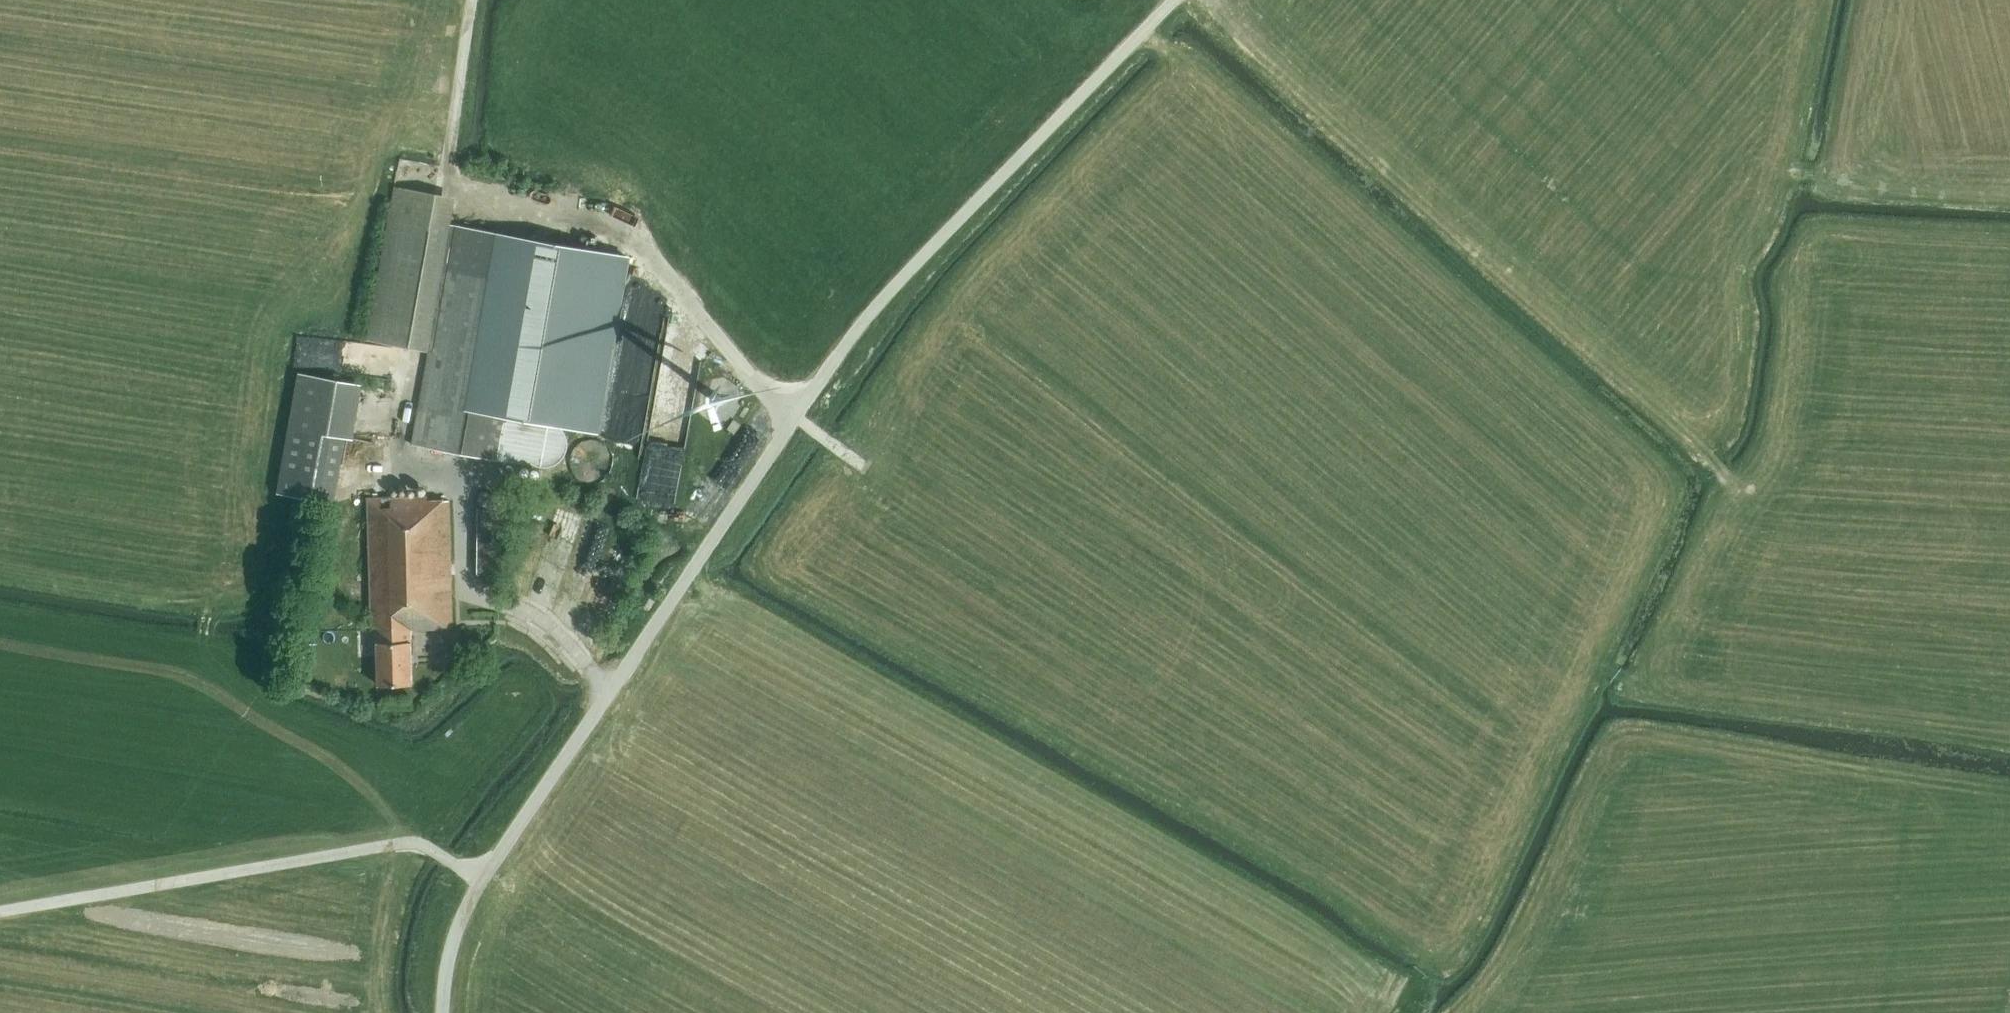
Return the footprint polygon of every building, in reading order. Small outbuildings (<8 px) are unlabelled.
[(565,432),(562,427),(595,433),(627,255),(452,223),(457,196),(396,185),(367,339),(429,349),(412,444),(532,465),(532,462),(535,464),(540,465),(546,465),(552,464),(558,461),(563,457),(566,452),(567,447),(568,442),(567,437),(565,432)] [(278,493),(334,503),(345,437),(353,439),(362,383),(299,372),(278,493)] [(660,388),(641,500),(677,506),(695,394),(660,388)] [(510,491),(509,495),(480,489),(476,506),(477,573),(504,572),(520,514),(526,515),(530,495),(510,491)] [(411,629),(453,627),(449,500),(428,500),(428,496),(367,498),(371,630),(378,630),(379,685),(413,684),(411,629)]
